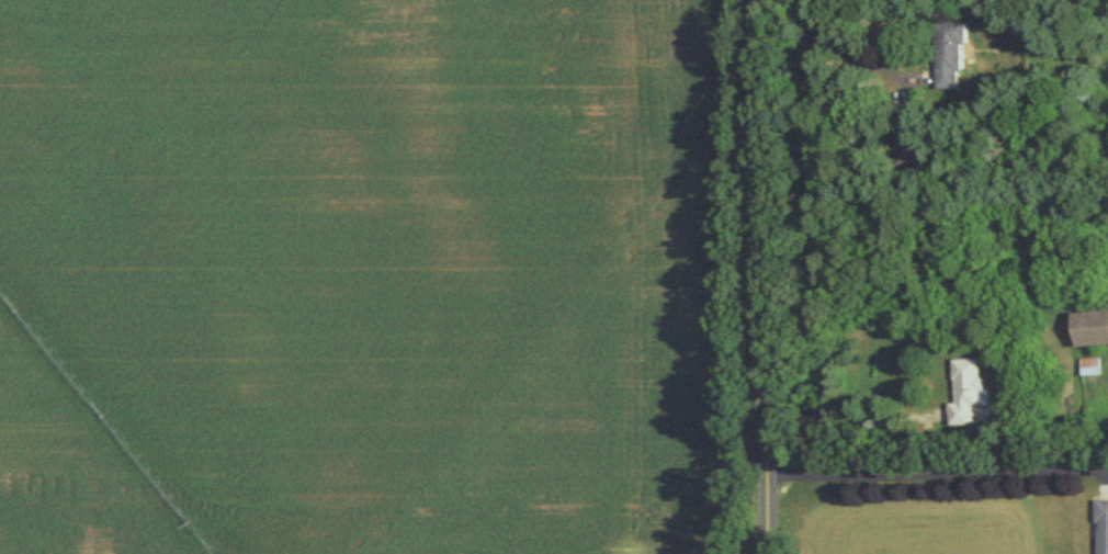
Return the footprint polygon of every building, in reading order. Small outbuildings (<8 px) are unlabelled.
[(941,87),(961,86),(961,70),(966,70),(965,43),(971,43),(971,20),(939,21),(941,87)] [(952,424),(976,423),(975,403),(992,402),(991,386),(987,386),(987,375),(983,375),(982,357),(956,358),(957,401),(951,401),(952,424)] [(1096,498),(1097,553),(1107,553),(1107,498),(1096,498)]
